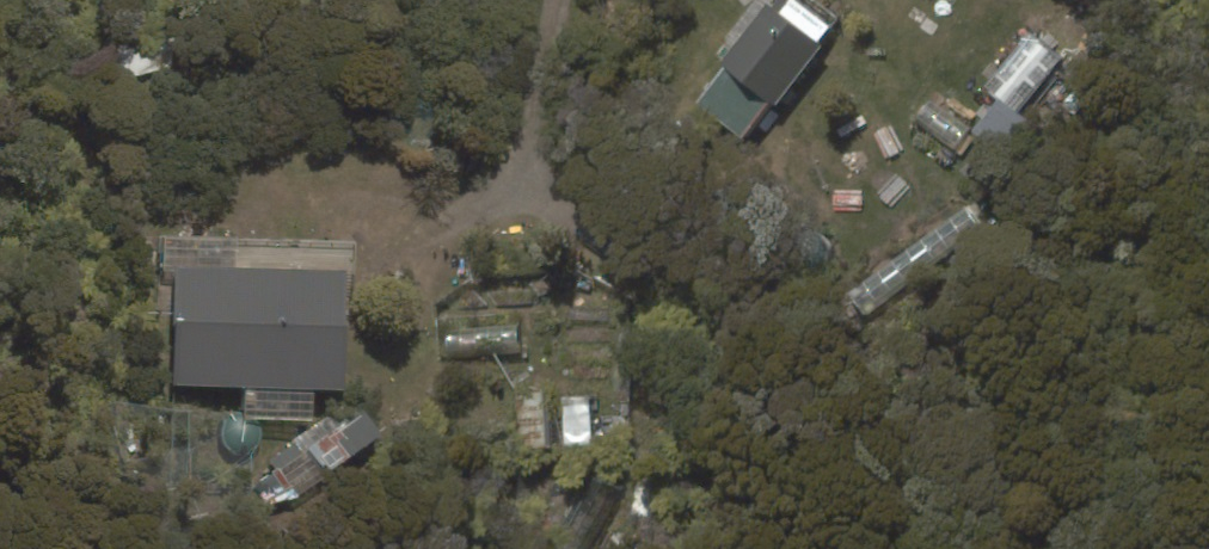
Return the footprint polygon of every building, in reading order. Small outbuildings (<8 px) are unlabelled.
[(775,105),(822,46),(817,42),(837,16),(817,0),(787,0),(778,12),(767,3),(719,64),(724,67),(695,103),(742,139),(771,102),(775,105)] [(998,98),(1019,113),(1061,57),(1027,32),(984,88),(998,98)] [(954,151),(971,129),(929,98),(912,120),(954,151)] [(998,98),(973,131),(1006,156),(1031,122),(1019,113),(998,98)] [(983,229),(966,207),(847,293),(863,315),(983,229)] [(164,272),(175,272),(172,385),(246,387),(246,418),(314,420),(315,389),(347,390),(350,271),(236,268),(237,239),(165,237),(164,272)] [(442,358),(521,354),(519,324),(441,328),(442,358)] [(544,394),(516,395),(519,449),(547,448),(544,394)] [(589,395),(561,396),(563,447),(591,445),(589,395)] [(340,429),(329,414),(268,459),(276,469),(253,486),(267,504),(299,499),(385,435),(366,410),(340,429)] [(623,496),(587,478),(558,538),(581,548),(597,548),(623,496)]
